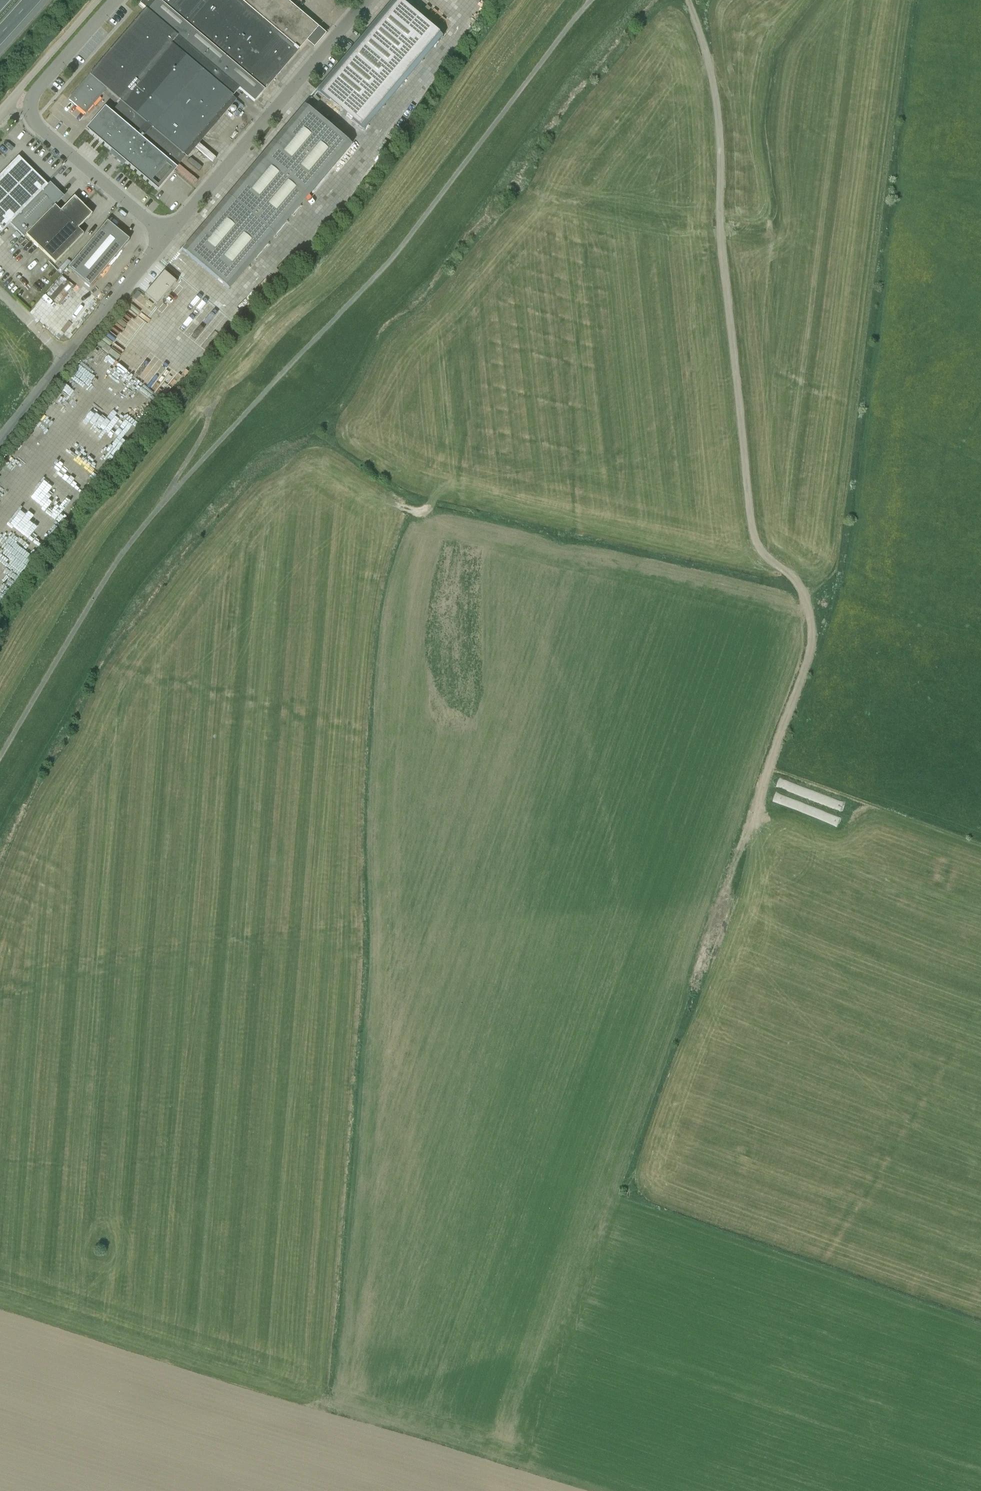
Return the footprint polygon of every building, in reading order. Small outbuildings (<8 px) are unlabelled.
[(234,85),(254,103),(318,28),(286,0),(143,0),(139,4),(146,9),(145,10),(234,85)] [(317,91),(364,130),(442,37),(397,0),(393,0),(317,90),(317,91)] [(234,85),(145,10),(68,100),(85,114),(106,89),(121,101),(108,116),(103,111),(97,117),(99,119),(89,130),(95,136),(97,134),(98,135),(96,137),(103,142),(104,140),(106,141),(104,143),(110,148),(112,147),(158,187),(172,170),(169,167),(181,153),(183,155),(232,97),(228,93),(234,85)] [(305,106),(309,109),(315,102),(311,98),(306,104),(305,106)] [(309,109),(305,106),(304,106),(182,250),(229,290),(351,145),(309,109)] [(54,206),(41,193),(48,186),(18,157),(0,175),(0,234),(10,224),(24,238),(26,236),(26,235),(54,206)] [(174,168),(193,184),(197,180),(178,163),(174,168)] [(60,212),(54,206),(26,235),(26,236),(40,250),(83,206),(74,197),(60,212)] [(83,206),(40,250),(55,264),(83,235),(78,229),(92,215),(83,206)] [(68,268),(90,286),(129,240),(107,222),(68,268)] [(176,282),(164,272),(155,283),(153,281),(148,287),(150,288),(144,295),(157,305),(176,282)] [(45,293),(57,303),(73,285),(61,275),(45,293)]
